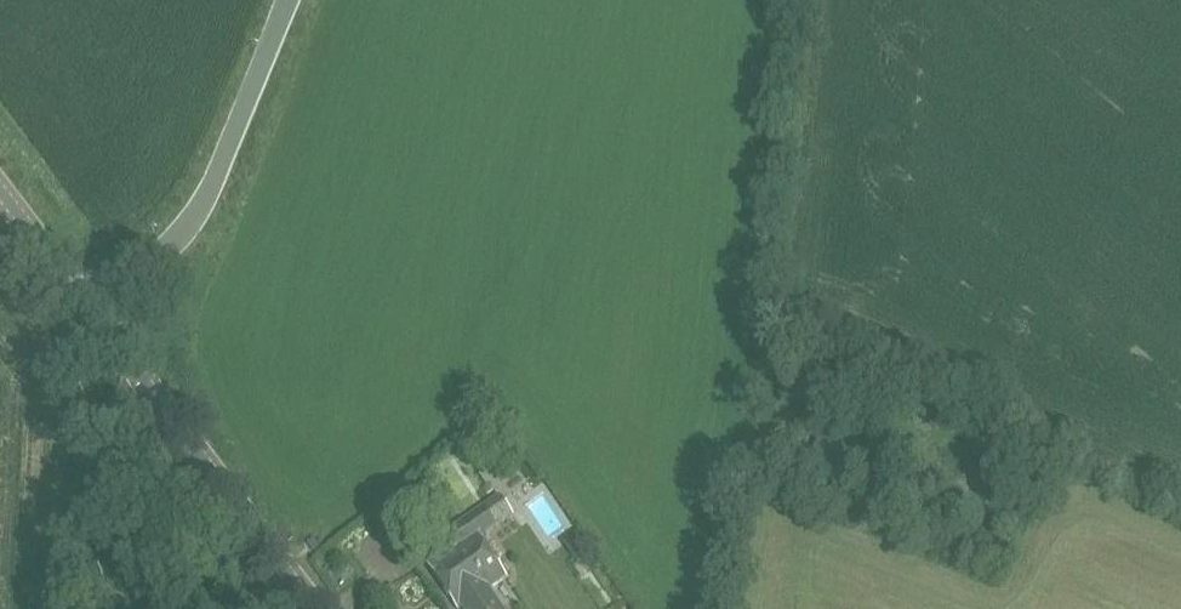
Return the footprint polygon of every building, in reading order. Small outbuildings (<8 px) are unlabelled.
[(495,497),(496,480),(480,479),(479,497),(495,497)] [(464,608),(502,608),(489,589),(507,577),(481,538),(501,525),(486,502),(444,532),(455,550),(445,557),(442,553),(427,563),(458,608),(459,608),(462,607),(464,608)] [(581,538),(567,548),(574,558),(587,548),(581,538)]
